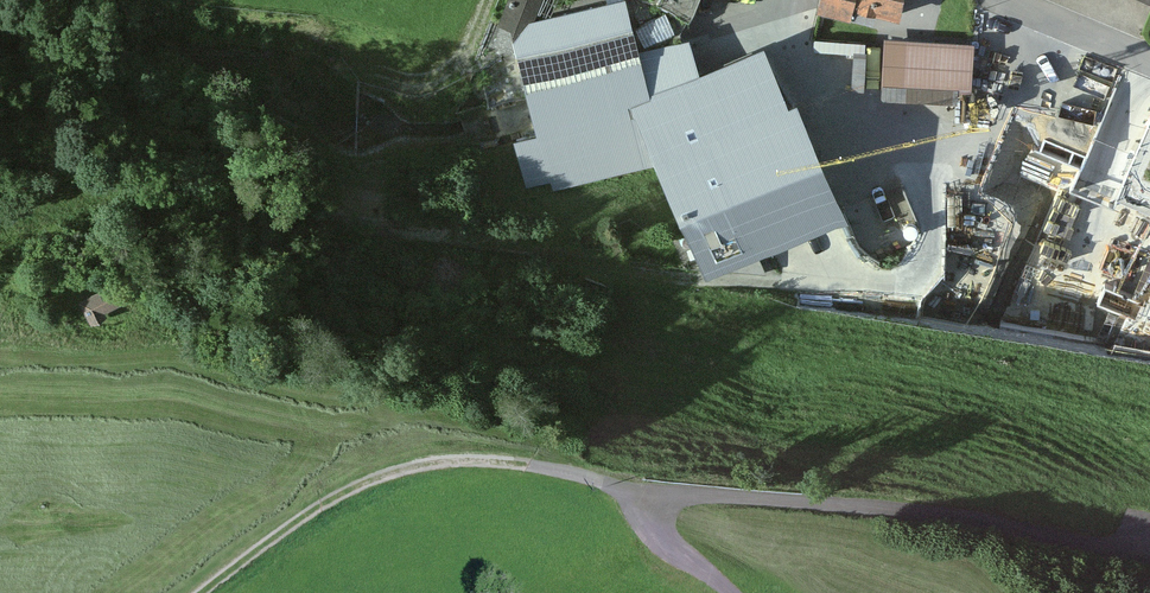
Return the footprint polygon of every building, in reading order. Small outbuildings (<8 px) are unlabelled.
[(489,41),(519,52),(538,133),(518,139),(530,188),(552,183),(555,190),(657,167),(710,277),(849,209),(799,87),(787,93),(766,38),(701,68),(690,32),(640,52),(625,0),(603,0),(536,17),(543,0),(505,0),(489,41)] [(687,15),(693,0),(650,0),(687,15)] [(816,6),(846,13),(849,2),(900,14),(903,0),(818,0),(816,6)] [(665,12),(638,27),(647,42),(674,27),(665,12)] [(975,40),(884,35),(881,80),(883,80),(957,84),(972,85),(975,40)] [(866,39),(815,37),(814,49),(865,51),(866,39)] [(957,84),(883,80),(882,94),(957,98),(957,84)] [(89,325),(106,317),(104,313),(125,303),(116,284),(79,302),(89,325)]
